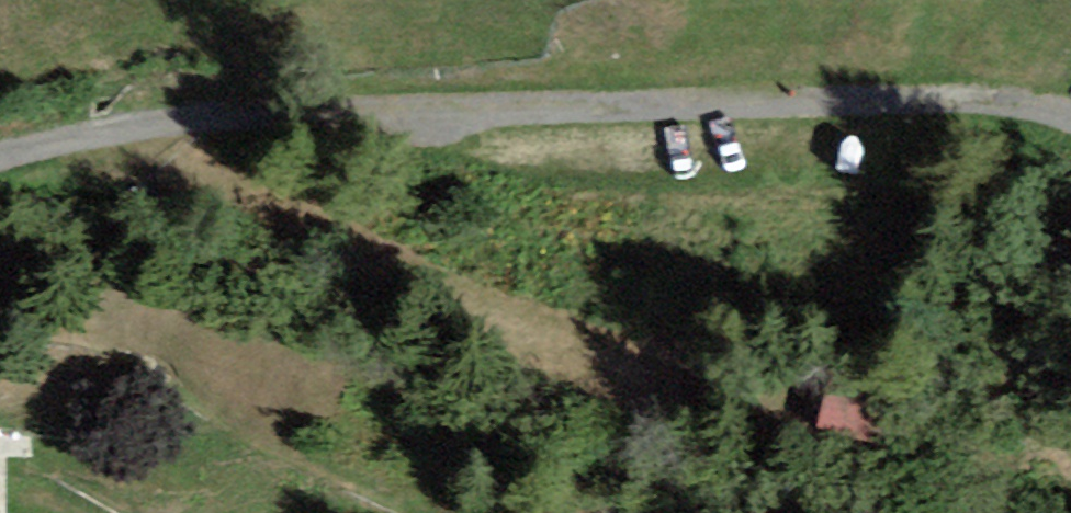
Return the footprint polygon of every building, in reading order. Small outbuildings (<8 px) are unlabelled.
[(819,430),(893,442),(905,369),(831,356),(819,430)]
